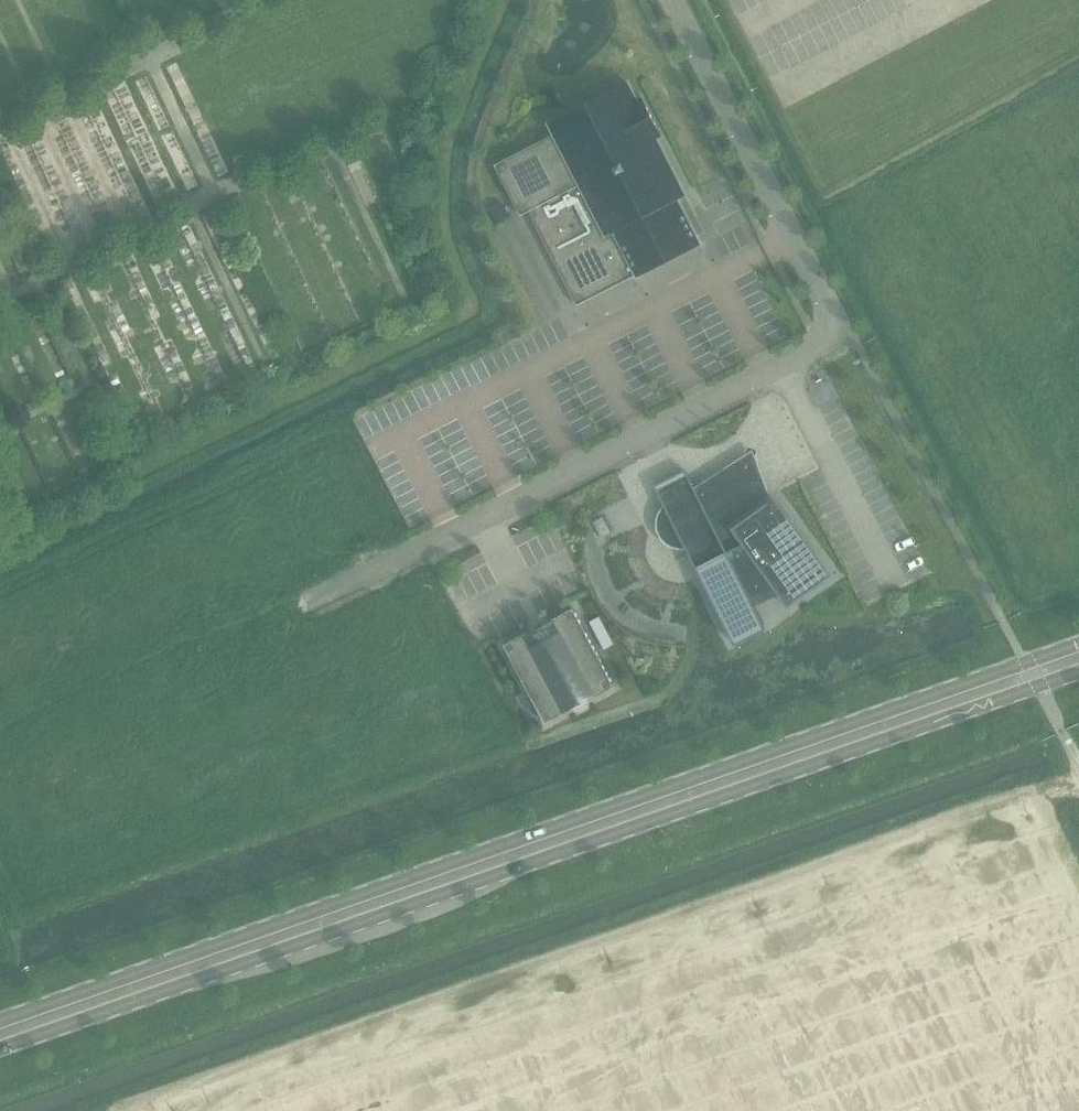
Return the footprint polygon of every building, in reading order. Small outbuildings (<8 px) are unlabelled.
[(555,134),(495,164),(506,187),(521,215),(529,211),(577,305),(637,274),(638,276),(657,266),(654,261),(678,249),(680,254),(700,244),(676,199),(685,195),(656,138),(662,135),(642,97),(636,100),(627,82),(548,122),(555,134)] [(498,203),(487,209),(494,221),(505,215),(498,203)] [(682,548),(683,548),(732,639),(737,636),(735,632),(756,622),(758,626),(764,623),(755,606),(778,595),(787,607),(832,575),(774,496),(769,500),(753,468),(755,466),(755,465),(755,463),(755,462),(755,461),(754,459),(753,458),(751,457),(750,457),(748,457),(746,457),(745,458),(744,459),(743,460),(742,462),(742,464),(742,466),(695,489),(687,473),(655,489),(663,506),(662,508),(660,510),(659,512),(658,514),(657,516),(656,519),(656,521),(656,524),(656,527),(657,529),(657,532),(658,534),(659,536),(660,537),(662,540),(663,541),(666,543),(669,545),(672,547),(677,548),(680,548),(682,548)] [(177,500),(169,504),(175,515),(182,512),(177,500)] [(49,567),(42,572),(49,583),(56,578),(49,567)] [(25,582),(18,586),(25,597),(32,593),(25,582)] [(573,608),(504,644),(545,723),(571,709),(570,708),(587,699),(588,700),(614,686),(573,608)] [(201,612),(190,620),(195,627),(206,619),(201,612)] [(589,622),(604,650),(614,644),(599,616),(589,622)] [(206,619),(195,627),(199,634),(211,626),(206,619)] [(190,620),(179,627),(184,634),(195,627),(190,620)] [(211,626),(199,634),(204,641),(216,634),(211,626)] [(195,627),(184,634),(189,641),(199,634),(195,627)] [(199,634),(189,641),(193,649),(204,641),(199,634)]
